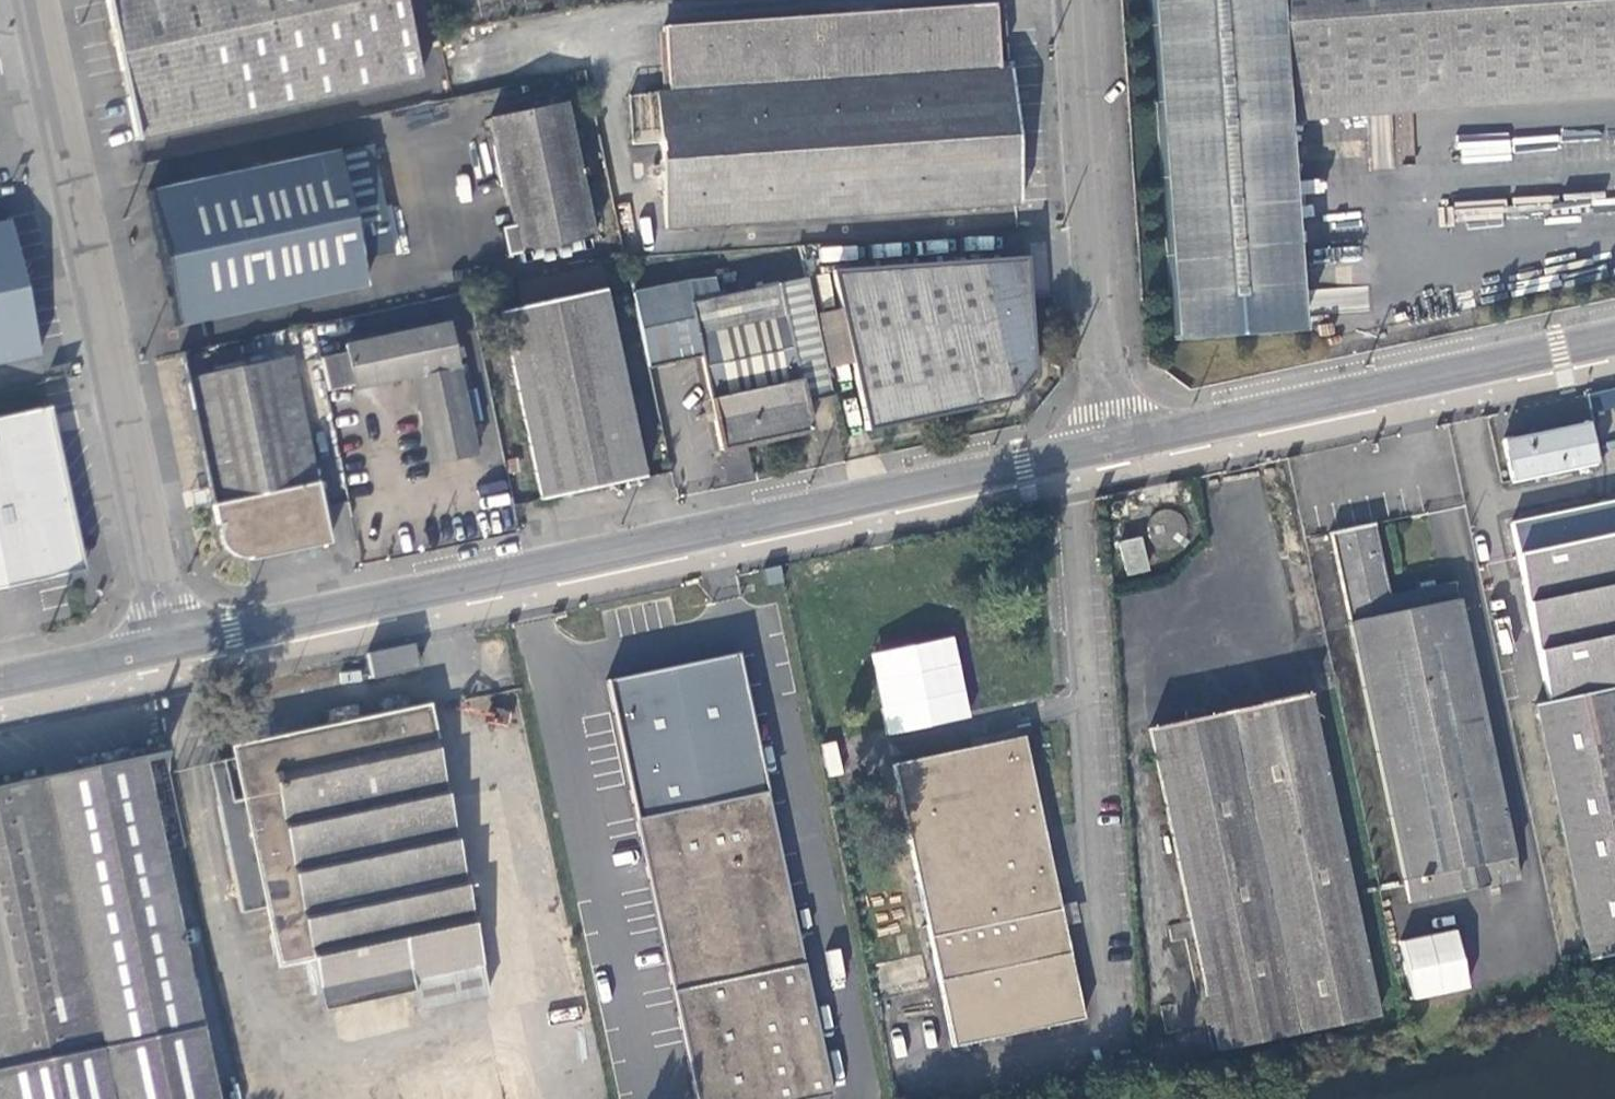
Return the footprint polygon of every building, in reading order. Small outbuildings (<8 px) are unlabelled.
[(134,137),(418,78),(402,0),(106,0),(134,137)] [(1283,105),(1614,81),(1614,0),(1150,0),(1173,338),(1298,329),(1283,105)] [(668,65),(996,42),(994,3),(666,26),(668,65)] [(998,69),(996,42),(668,65),(669,92),(629,94),(633,162),(661,161),(663,198),(650,199),(652,227),(1020,203),(1011,68),(998,69)] [(499,228),(505,253),(592,236),(563,101),(491,118),(514,226),(499,228)] [(147,190),(175,324),(365,282),(359,257),(385,251),(362,143),(147,190)] [(38,354),(10,221),(0,223),(0,362),(38,354)] [(1014,232),(996,233),(998,260),(1016,258),(1014,232)] [(832,270),(840,309),(851,363),(865,430),(1011,398),(1027,377),(1031,371),(1024,258),(1016,258),(998,260),(832,270)] [(542,276),(542,277),(546,299),(604,287),(600,264),(542,276)] [(802,402),(830,396),(805,277),(718,296),(714,275),(631,291),(647,367),(700,356),(719,449),(755,441),(808,430),(802,402)] [(546,299),(542,277),(516,283),(520,304),(546,299)] [(500,311),(539,498),(595,486),(642,476),(603,289),(500,311)] [(851,363),(840,309),(815,314),(826,369),(851,363)] [(317,349),(326,391),(353,386),(412,373),(432,461),(476,451),(470,425),(460,380),(447,322),(317,349)] [(252,551),(253,556),(329,540),(291,355),(187,377),(218,521),(221,520),(223,526),(226,533),(229,538),(234,543),(239,547),(245,549),(252,551)] [(472,377),(460,380),(470,425),(482,422),(472,377)] [(8,416),(0,418),(0,586),(83,568),(49,408),(8,416)] [(1512,481),(1594,465),(1585,423),(1503,439),(1512,481)] [(1588,959),(1614,954),(1614,503),(1513,525),(1551,700),(1534,704),(1588,959)] [(1162,545),(1167,545),(1172,544),(1176,542),(1180,539),(1183,535),(1185,531),(1185,526),(1185,521),(1184,517),(1181,512),(1177,509),(1173,506),(1168,505),(1163,505),(1159,506),(1154,508),(1151,512),(1148,516),(1146,520),(1146,525),(1146,530),(1148,534),(1150,538),(1154,541),(1158,543),(1162,545)] [(1331,532),(1408,904),(1517,881),(1454,581),(1389,596),(1374,523),(1331,532)] [(1120,542),(1127,574),(1146,569),(1139,538),(1120,542)] [(956,636),(871,651),(886,734),(970,719),(956,636)] [(418,667),(413,643),(368,653),(373,677),(418,667)] [(606,684),(635,819),(766,791),(737,656),(606,684)] [(1149,728),(1216,1049),(1378,1015),(1310,695),(1231,711),(1149,728)] [(438,705),(234,741),(263,901),(269,900),(280,965),(317,958),(325,1006),(417,990),(420,1007),(489,995),(438,705)] [(940,982),(953,1046),(1084,1018),(1052,868),(1023,736),(893,764),(930,937),(940,982)] [(40,779),(0,787),(0,1098),(214,1098),(141,757),(83,770),(40,779)] [(37,767),(40,779),(83,770),(80,757),(58,762),(37,767)] [(663,951),(668,971),(694,1098),(799,1098),(829,1092),(766,791),(635,819),(649,885),(663,951)] [(1167,925),(1171,940),(1192,935),(1189,920),(1167,925)] [(1460,929),(1399,940),(1410,1000),(1471,989),(1460,929)] [(930,937),(873,949),(885,994),(940,982),(930,937)]
